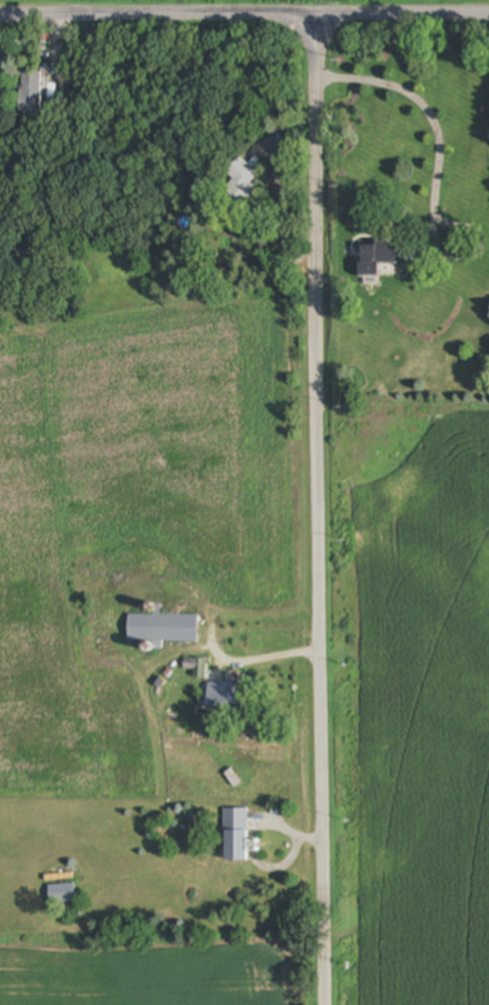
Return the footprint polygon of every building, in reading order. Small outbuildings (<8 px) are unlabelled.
[(21,116),(43,116),(43,74),(21,74),(21,116)] [(255,194),(248,188),(260,174),(243,159),(229,174),(237,180),(227,191),(244,206),(255,194)] [(380,283),(380,265),(398,265),(398,248),(362,248),(362,283),(380,283)] [(199,642),(198,615),(129,615),(129,642),(199,642)] [(196,670),(195,678),(205,678),(206,660),(186,660),(186,670),(196,670)] [(245,713),(245,685),(218,685),(218,713),(245,713)] [(248,860),(248,809),(224,809),(224,860),(248,860)] [(50,886),(50,904),(75,904),(75,886),(50,886)]
